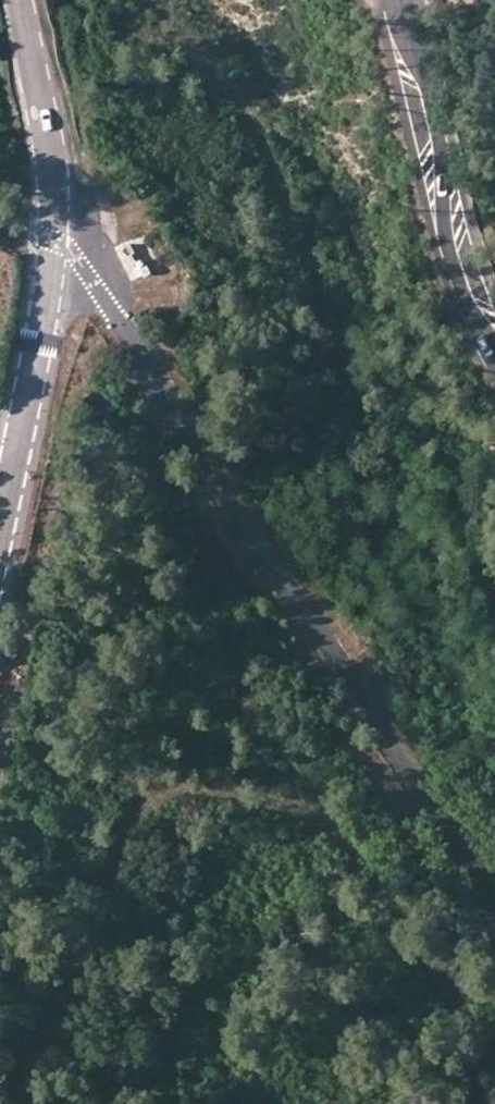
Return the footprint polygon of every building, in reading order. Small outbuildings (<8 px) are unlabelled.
[(117,241),(129,274),(158,264),(146,231),(117,241)] [(487,438),(494,449),(494,432),(487,438)]
